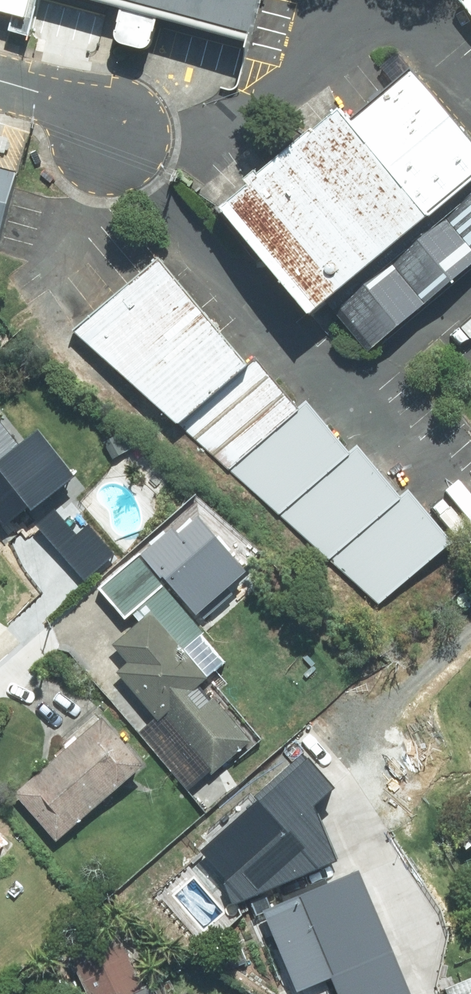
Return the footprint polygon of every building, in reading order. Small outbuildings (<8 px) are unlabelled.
[(27,16),(32,0),(0,0),(0,8),(27,16)] [(241,49),(256,0),(77,0),(241,49)] [(304,315),(470,177),(470,137),(414,68),(346,124),(336,113),(218,211),(304,315)] [(23,147),(0,141),(0,236),(23,147)] [(246,353),(162,252),(76,316),(177,415),(188,409),(383,581),(461,516),(421,468),(411,476),(368,424),(353,436),(314,389),(304,398),(258,343),(246,353)] [(9,528),(60,490),(40,462),(51,453),(38,435),(22,446),(0,416),(0,516),(9,528)] [(139,611),(146,620),(152,615),(181,651),(206,632),(141,551),(100,583),(128,619),(139,611)] [(133,663),(122,672),(160,718),(165,714),(213,770),(249,740),(218,704),(222,701),(203,679),(205,677),(181,651),(152,615),(146,620),(118,645),(133,663)] [(57,835),(142,764),(106,721),(21,792),(57,835)] [(317,834),(287,797),(261,818),(291,855),(317,834)] [(414,915),(370,862),(277,936),(310,977),(339,954),(350,967),(414,915)] [(75,959),(90,993),(161,993),(154,979),(147,983),(126,936),(75,959)] [(446,990),(448,993),(470,993),(470,980),(446,990)]
